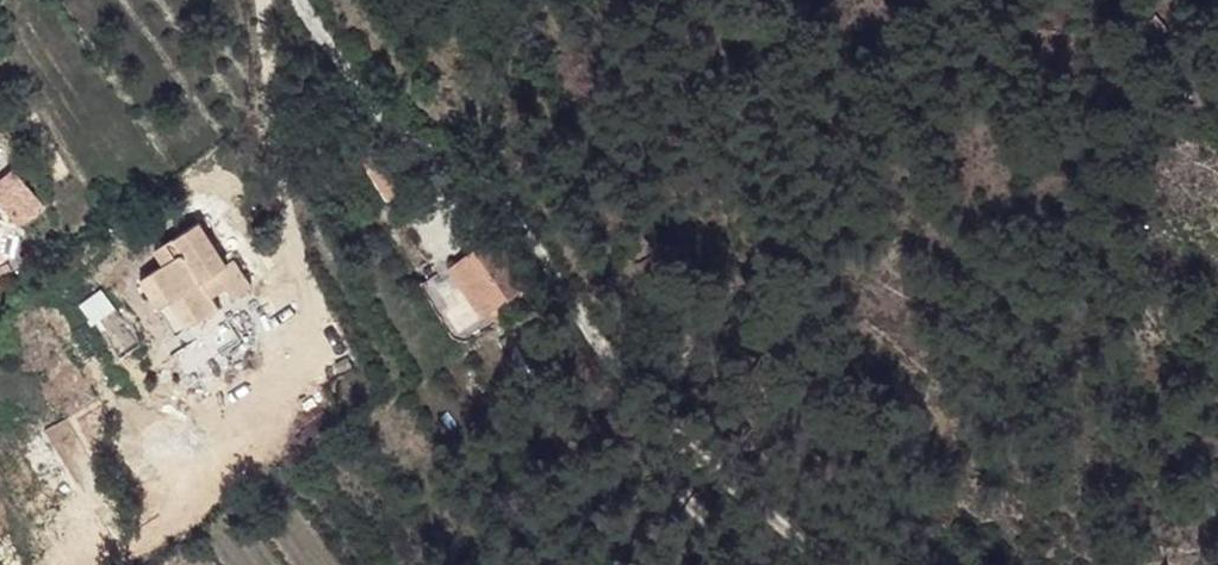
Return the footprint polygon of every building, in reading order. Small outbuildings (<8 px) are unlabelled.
[(1155,14),(1143,27),(1153,36),(1160,35),(1165,31),(1165,23),(1155,14)] [(407,182),(387,151),(367,165),(387,194),(407,182)] [(19,231),(44,211),(16,175),(0,187),(0,207),(19,231)] [(197,225),(171,246),(215,316),(222,310),(214,298),(208,289),(223,279),(228,289),(235,300),(252,288),(233,261),(225,266),(197,225)] [(474,254),(454,269),(472,297),(483,290),(493,304),(527,282),(493,231),(469,247),(474,254)] [(215,316),(171,246),(155,256),(163,270),(154,277),(172,306),(185,297),(202,325),(215,316)] [(474,254),(469,247),(449,262),(454,269),(474,254)] [(172,306),(154,277),(140,284),(161,315),(172,306)] [(228,289),(223,279),(208,289),(214,298),(228,289)] [(493,304),(483,290),(472,297),(481,313),(493,304)] [(202,325),(185,297),(172,306),(188,334),(202,325)]
